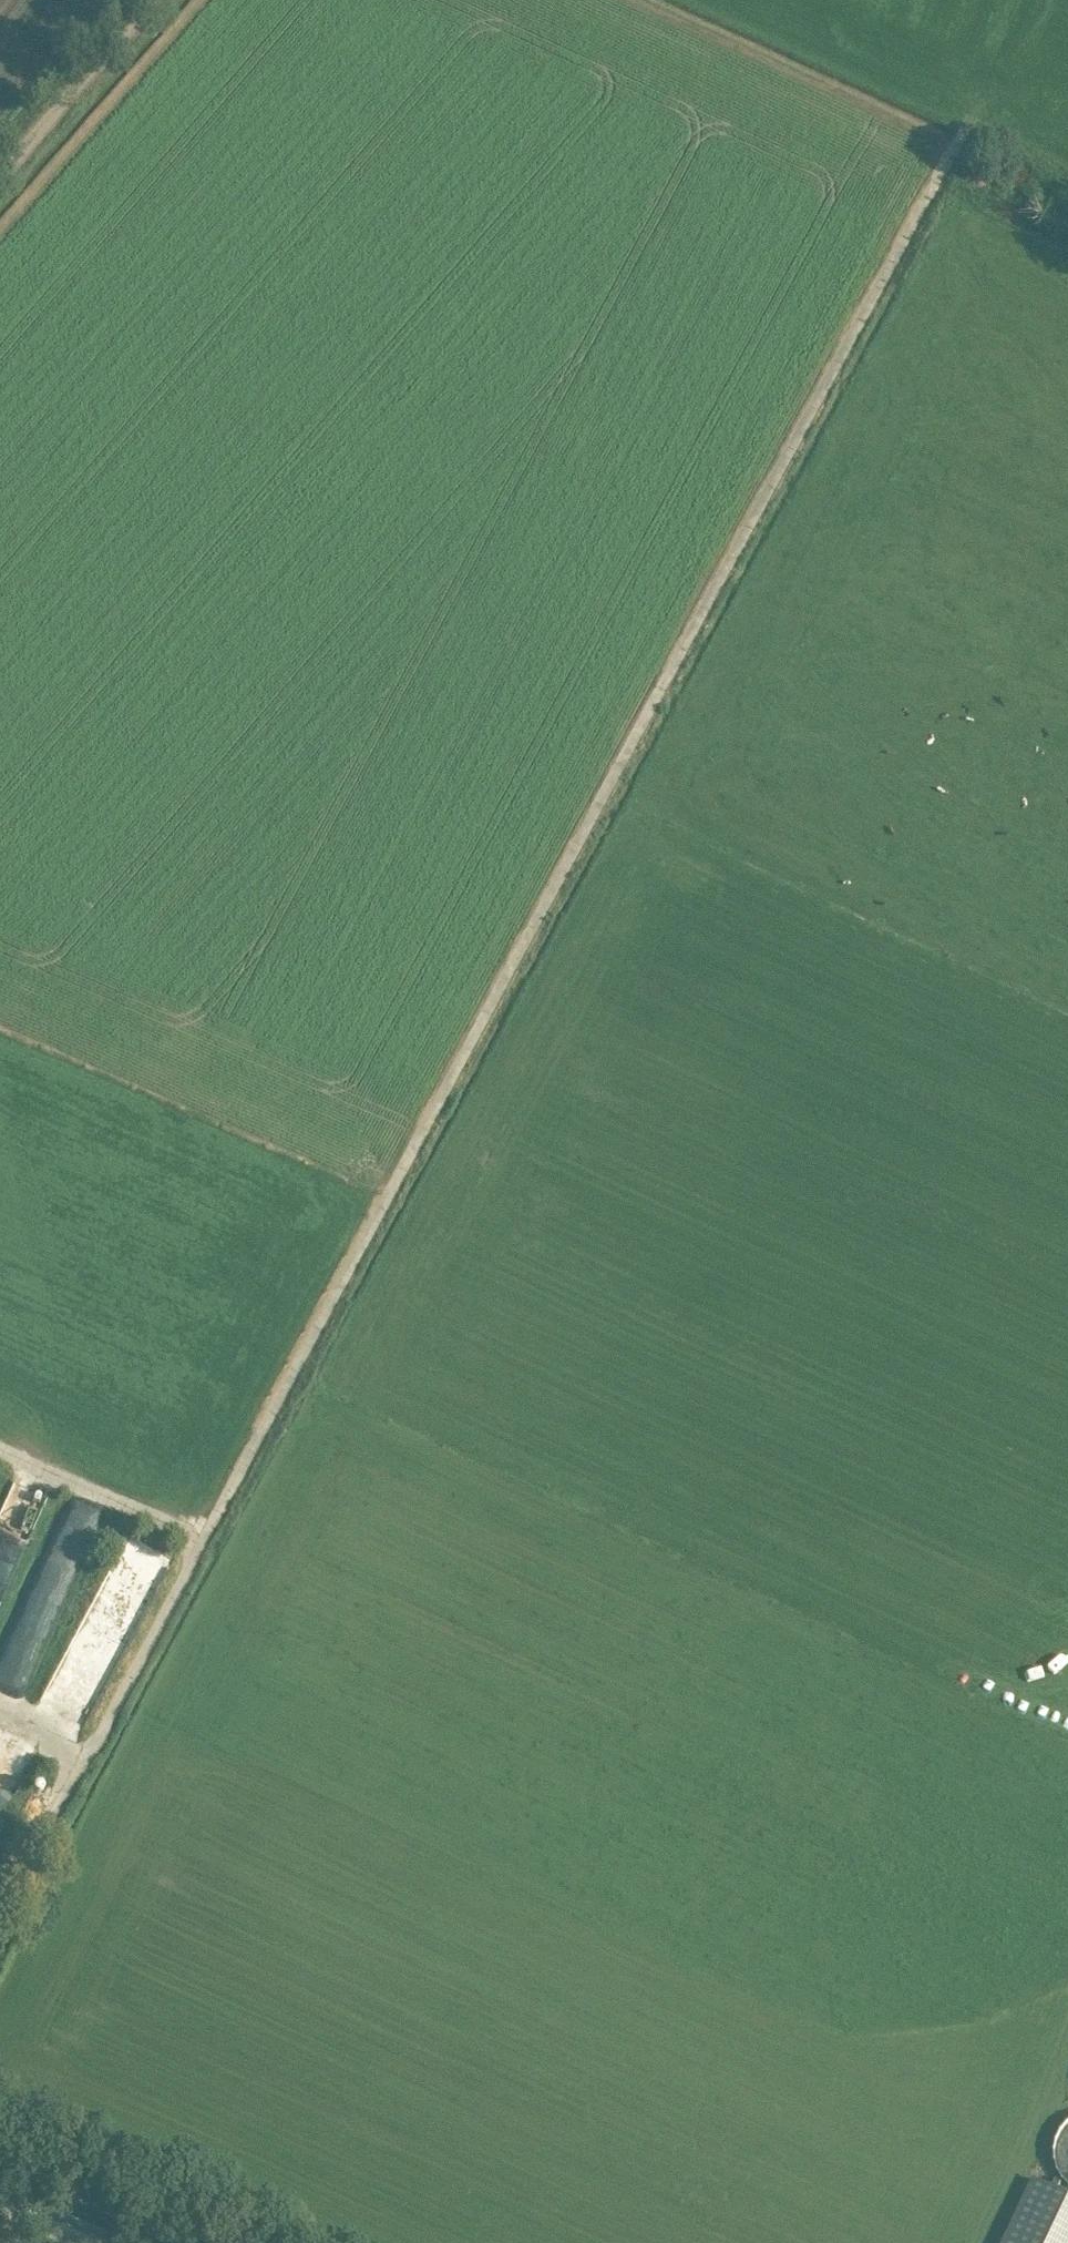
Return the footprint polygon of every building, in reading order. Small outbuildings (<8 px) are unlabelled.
[(8,1587),(47,1490),(13,1476),(0,1510),(0,1584),(8,1587)] [(68,1504),(18,1621),(46,1634),(97,1516),(68,1504)] [(81,1701),(96,1703),(158,1580),(161,1560),(119,1555),(91,1609),(88,1633),(115,1646),(80,1642),(79,1654),(70,1649),(64,1660),(80,1669),(79,1680),(75,1688),(87,1690),(81,1701)] [(1054,2153),(1055,2156),(1055,2160),(1056,2164),(1057,2167),(1058,2171),(1060,2174),(1062,2177),(1064,2180),(1067,2183),(1067,2184),(1067,2122),(1067,2123),(1064,2126),(1062,2129),(1060,2132),(1058,2135),(1057,2138),(1056,2142),(1055,2145),(1055,2149),(1054,2153)] [(1032,2179),(1002,2242),(1067,2242),(1067,2196),(1032,2179)]
